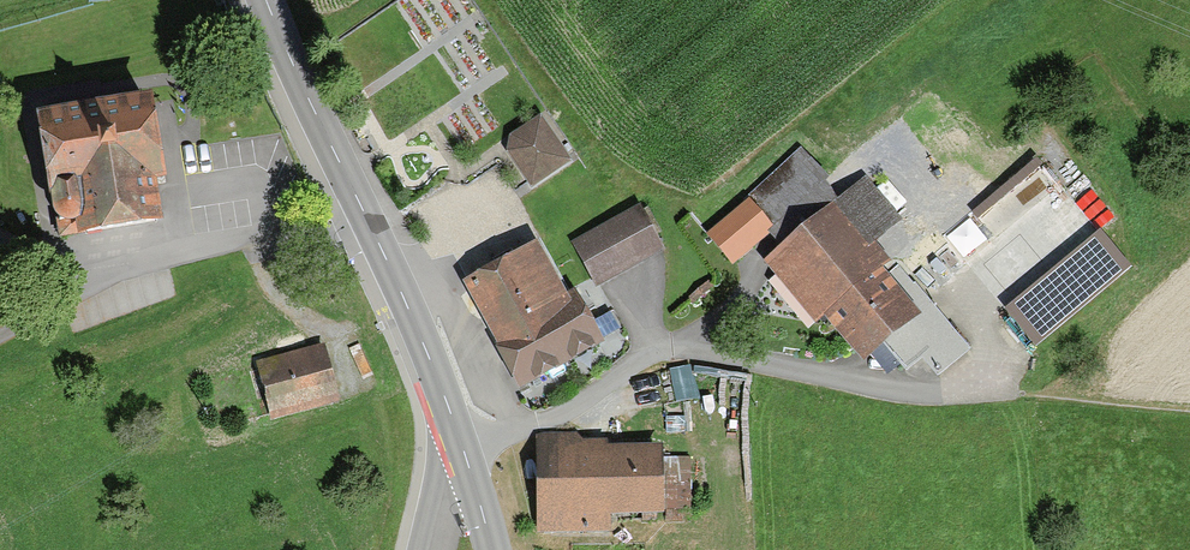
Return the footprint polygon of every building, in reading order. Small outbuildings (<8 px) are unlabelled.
[(161,219),(140,99),(34,118),(55,238),(161,219)] [(503,138),(533,187),(576,161),(545,112),(503,138)] [(681,206),(728,262),(823,181),(797,150),(742,197),(721,172),(681,206)] [(851,256),(895,217),(860,177),(777,249),(862,345),(881,328),(929,383),(969,348),(897,266),(876,284),(851,256)] [(598,281),(651,249),(626,207),(573,239),(598,281)] [(911,256),(936,284),(967,256),(942,228),(911,256)] [(1001,308),(1032,344),(1123,265),(1091,229),(1001,308)] [(527,381),(590,340),(528,244),(465,285),(527,381)] [(269,426),(331,397),(308,347),(246,376),(269,426)] [(673,366),(677,399),(700,396),(696,364),(673,366)] [(573,436),(533,437),(536,531),(592,530),(591,510),(660,508),(659,460),(574,462),(573,436)] [(668,455),(669,489),(694,488),(693,454),(668,455)]
